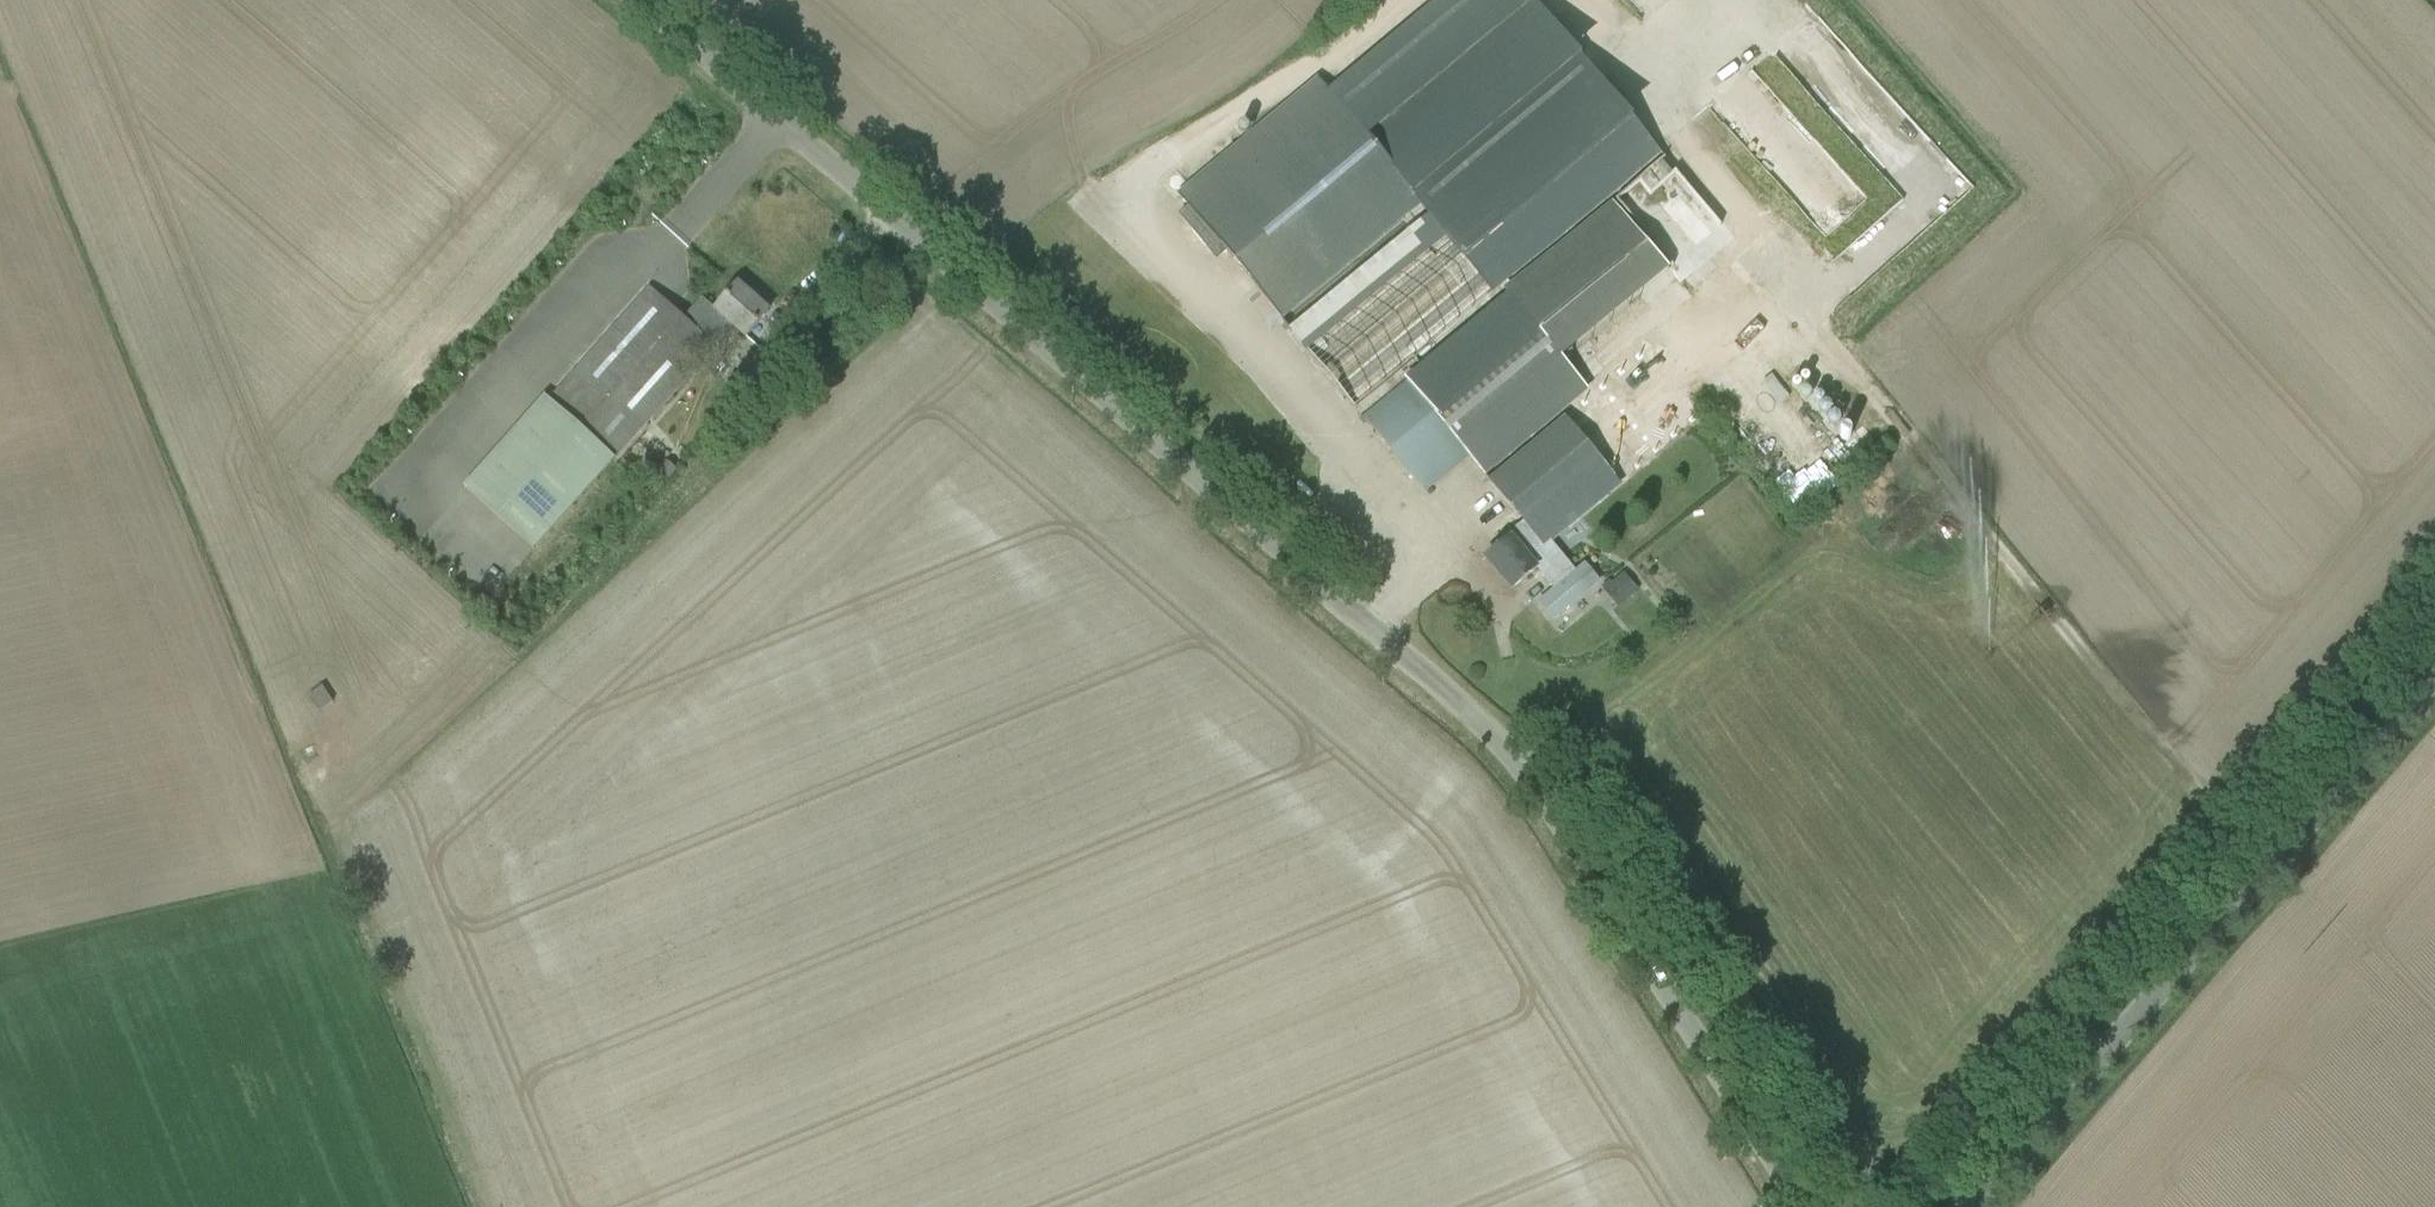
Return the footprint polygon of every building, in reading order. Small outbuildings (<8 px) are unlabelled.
[(1180,197),(1188,207),(1188,208),(1188,209),(1187,210),(1187,211),(1187,212),(1187,213),(1187,214),(1187,215),(1187,216),(1188,217),(1188,218),(1188,219),(1188,220),(1188,221),(1188,222),(1189,223),(1189,224),(1189,225),(1189,226),(1190,226),(1190,227),(1190,228),(1191,229),(1191,230),(1192,231),(1192,232),(1193,232),(1193,233),(1193,234),(1201,243),(1202,243),(1202,244),(1203,244),(1203,245),(1204,245),(1204,246),(1205,246),(1206,247),(1207,247),(1208,248),(1209,249),(1210,249),(1211,249),(1211,250),(1212,250),(1213,250),(1213,251),(1214,251),(1215,251),(1216,251),(1217,252),(1218,252),(1219,252),(1220,252),(1221,253),(1222,253),(1223,253),(1224,253),(1225,253),(1226,253),(1282,320),(1422,204),(1415,195),(1581,58),(1533,0),(1445,0),(1331,94),(1320,81),(1180,197)] [(1446,234),(1306,350),(1353,407),(1413,358),(1422,368),(1359,420),(1363,425),(1367,422),(1424,493),(1469,456),(1482,473),(1585,387),(1510,296),(1439,354),(1430,343),(1660,153),(1581,58),(1415,195),(1422,204),(1446,234)] [(469,482),(538,545),(713,348),(713,347),(732,326),(746,338),(752,330),(768,312),(738,285),(716,311),(702,298),(682,320),(649,290),(550,400),(546,395),(469,482)] [(1590,382),(1612,409),(1657,372),(1635,344),(1590,382)] [(759,349),(733,378),(748,391),(774,363),(759,349)] [(1511,590),(1536,569),(1545,562),(1550,569),(1563,558),(1548,541),(1619,485),(1561,415),(1485,476),(1523,522),(1507,536),(1509,539),(1485,559),(1511,590)] [(1780,449),(1762,466),(1799,505),(1817,488),(1780,449)] [(666,461),(654,474),(664,483),(676,470),(666,461)] [(483,547),(506,564),(520,545),(498,528),(483,547)] [(1541,576),(1551,587),(1573,569),(1563,557),(1563,558),(1550,569),(1541,576)] [(1553,618),(1597,581),(1586,567),(1540,603),(1553,618)] [(1624,574),(1603,592),(1617,609),(1639,591),(1624,574)]
